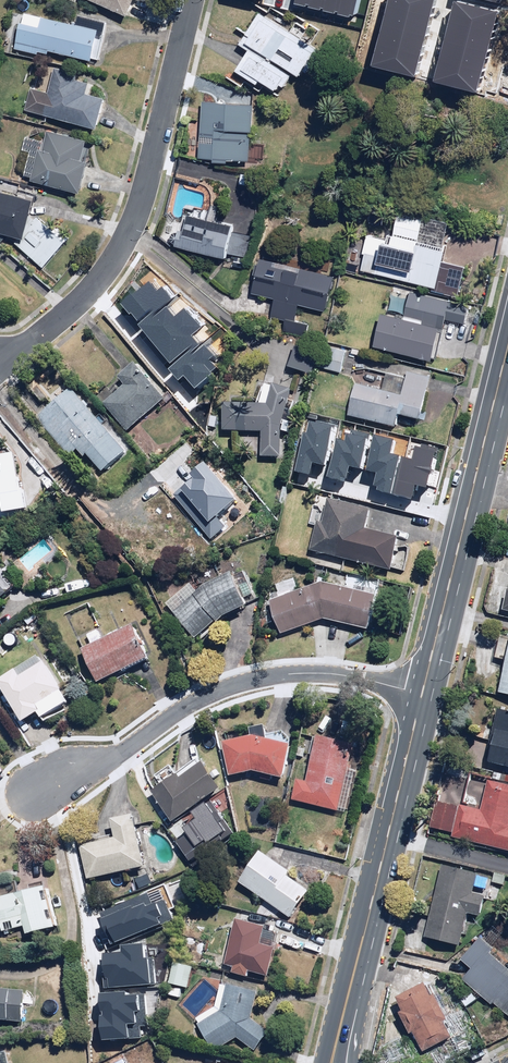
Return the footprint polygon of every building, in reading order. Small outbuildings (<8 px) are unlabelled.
[(130,16),(136,0),(90,0),(130,16)] [(294,4),(309,8),(311,0),(296,0),(294,4)] [(309,8),(324,12),(327,0),(311,0),(309,8)] [(324,12),(339,15),(343,0),(327,0),(324,12)] [(339,15),(354,19),(358,0),(343,0),(339,15)] [(386,5),(429,16),(433,0),(387,0),(386,5)] [(454,0),(453,0),(448,20),(492,31),(497,10),(454,0)] [(429,16),(386,5),(381,26),(424,36),(429,16)] [(78,16),(76,26),(23,13),(14,48),(40,55),(41,53),(50,55),(51,52),(100,63),(110,23),(78,16)] [(322,50),(259,14),(239,46),(249,52),(237,72),(259,85),(261,83),(276,92),(280,85),(285,88),(293,73),(301,78),(305,71),(309,73),(322,50)] [(492,31),(448,20),(443,41),(487,51),(492,31)] [(424,36),(381,26),(376,46),(419,57),(424,36)] [(487,51),(443,41),(438,61),(482,71),(487,51)] [(419,57),(376,46),(371,66),(414,77),(419,57)] [(482,71),(438,61),(433,81),(477,92),(482,71)] [(33,89),(26,111),(98,131),(107,100),(89,95),(92,84),(76,80),(78,75),(55,69),(48,93),(33,89)] [(252,163),(254,105),(202,103),(200,161),(252,163)] [(34,180),(33,182),(81,194),(89,162),(83,161),(88,141),(46,130),(43,142),(26,137),(23,150),(30,152),(24,177),(34,180)] [(3,242),(5,234),(20,238),(15,245),(44,268),(68,236),(54,225),(52,228),(37,217),(28,228),(35,200),(0,192),(0,241),(3,242)] [(225,223),(189,216),(185,235),(176,233),(173,248),(227,259),(228,254),(249,258),(257,217),(228,212),(225,223)] [(367,258),(363,273),(459,296),(466,269),(442,263),(445,251),(441,250),(448,223),(422,216),(414,249),(367,237),(362,256),(367,258)] [(334,276),(259,260),(252,294),(275,299),(271,314),(297,319),(300,307),(326,312),(334,276)] [(353,273),(353,260),(342,260),(342,273),(353,273)] [(375,346),(432,361),(440,330),(444,331),(447,318),(467,323),(471,307),(407,290),(400,317),(384,312),(375,346)] [(349,306),(335,303),(333,314),(347,316),(349,306)] [(178,308),(167,325),(138,337),(149,363),(189,347),(203,325),(178,308)] [(307,323),(284,319),(282,329),(305,333),(307,323)] [(317,354),(296,347),(288,368),(310,376),(317,354)] [(341,374),(347,353),(325,348),(320,368),(341,374)] [(167,399),(136,365),(97,401),(128,434),(167,399)] [(420,422),(431,375),(407,369),(405,377),(384,372),(380,389),(358,384),(350,417),(397,428),(399,418),(420,422)] [(224,406),(223,431),(262,433),(261,460),(280,461),(282,426),(283,422),(292,424),(298,402),(290,400),(292,394),(265,386),(260,406),(224,406)] [(126,453),(71,389),(36,419),(68,457),(77,450),(84,458),(86,456),(102,473),(126,453)] [(219,416),(208,415),(206,430),(217,431),(219,416)] [(304,429),(295,470),(311,473),(314,460),(327,463),(335,424),(311,419),(309,430),(304,429)] [(338,438),(329,478),(345,482),(347,469),(360,471),(368,433),(344,428),(342,439),(338,438)] [(376,489),(392,492),(401,452),(395,451),(398,438),(375,434),(366,473),(379,476),(376,489)] [(407,455),(398,495),(414,499),(417,486),(430,488),(438,448),(415,444),(412,456),(407,455)] [(16,457),(0,460),(0,519),(10,518),(10,515),(28,513),(25,493),(21,494),(16,457)] [(195,474),(171,495),(209,537),(222,526),(213,516),(237,495),(205,459),(192,470),(195,474)] [(409,548),(396,544),(398,538),(367,530),(371,511),(329,500),(323,524),(317,523),(310,551),(389,572),(390,568),(403,571),(409,548)] [(0,570),(0,606),(18,591),(0,570)] [(254,591),(246,574),(231,574),(204,587),(197,593),(189,584),(165,605),(196,640),(217,622),(247,607),(241,597),(254,591)] [(341,587),(322,583),(267,602),(279,635),(322,620),(368,631),(378,591),(342,583),(341,587)] [(151,659),(134,625),(102,641),(97,631),(86,637),(90,646),(82,650),(98,684),(151,659)] [(501,636),(496,659),(505,661),(498,694),(507,696),(507,637),(501,636)] [(41,655),(0,682),(0,688),(4,693),(0,696),(0,697),(4,704),(8,702),(23,725),(39,714),(44,720),(69,703),(47,669),(49,668),(41,655)] [(497,708),(489,735),(495,736),(488,762),(507,768),(507,711),(497,708)] [(291,746),(267,740),(265,727),(250,729),(251,738),(222,743),(229,778),(253,772),(284,779),(291,746)] [(339,813),(355,747),(317,738),(307,782),(296,780),(290,801),(339,813)] [(221,792),(199,759),(150,793),(172,825),(221,792)] [(493,780),(507,783),(507,776),(495,773),(493,780)] [(478,809),(441,802),(436,827),(454,830),(452,838),(507,851),(507,786),(488,782),(481,810),(478,809)] [(80,845),(87,881),(144,870),(134,817),(111,821),(114,838),(80,845)] [(261,851),(239,881),(290,918),(309,892),(287,875),(290,872),(261,851)] [(490,880),(442,869),(425,939),(460,947),(468,915),(481,918),(486,898),(477,896),(480,887),(488,889),(490,880)] [(507,877),(493,873),(491,884),(504,887),(507,877)] [(3,898),(0,897),(0,927),(1,927),(2,932),(17,930),(18,937),(56,930),(48,889),(3,898)] [(102,909),(115,942),(178,917),(170,897),(157,903),(152,889),(102,909)] [(264,925),(234,918),(222,964),(232,966),(230,972),(246,976),(247,971),(266,976),(274,946),(259,943),(264,925)] [(491,954),(495,949),(479,935),(460,957),(473,968),(462,981),(491,1005),(507,1020),(507,969),(491,954)] [(106,951),(109,985),(157,982),(156,955),(149,956),(148,942),(126,943),(126,950),(106,951)] [(286,1037),(295,997),(181,973),(172,1012),(286,1037)] [(432,999),(425,986),(397,999),(403,1013),(400,1014),(410,1035),(414,1033),(424,1054),(453,1040),(445,1024),(449,1022),(436,996),(432,999)] [(101,990),(105,1036),(142,1033),(141,1024),(149,1023),(147,992),(133,993),(132,987),(101,990)] [(10,1025),(11,1016),(23,1016),(24,992),(0,991),(0,1024),(10,1025)] [(477,1000),(470,991),(459,999),(466,1009),(477,1000)] [(401,1038),(383,1047),(392,1062),(397,1062),(410,1056),(401,1038)]
